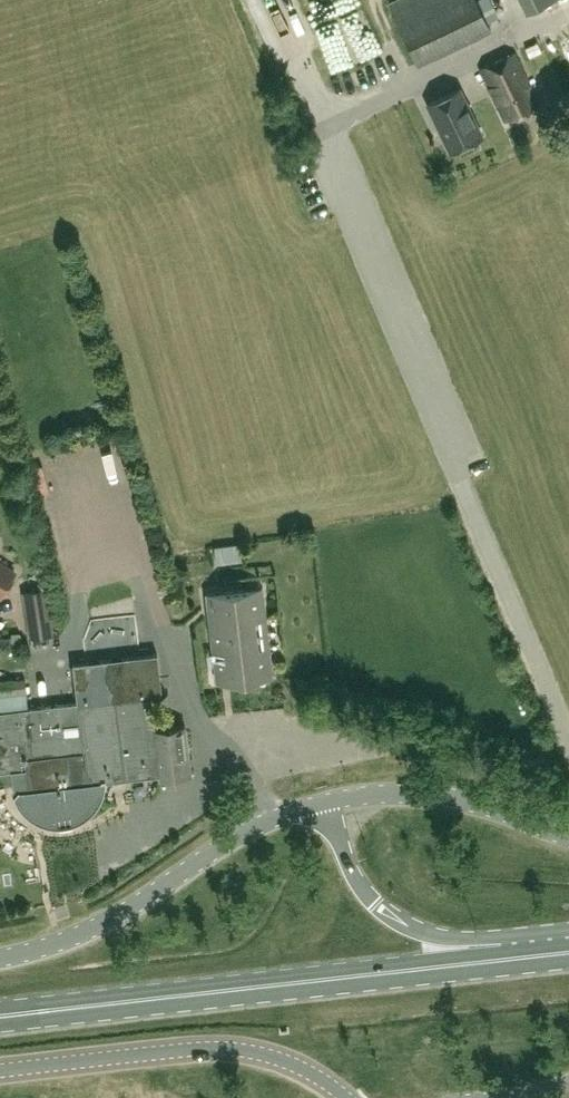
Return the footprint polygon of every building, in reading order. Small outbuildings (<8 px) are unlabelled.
[(405,58),(480,33),(469,0),(385,0),(405,58)] [(525,11),(548,0),(520,0),(525,11)] [(529,56),(542,50),(537,41),(525,47),(529,56)] [(514,52),(481,68),(495,98),(506,122),(539,106),(514,52)] [(482,137),(459,89),(427,105),(450,152),(482,137)] [(215,563),(242,560),(239,542),(213,546),(215,563)] [(1,594),(15,570),(0,562),(0,594),(1,594)] [(22,592),(29,638),(53,634),(46,588),(22,592)] [(262,588),(206,594),(216,683),(272,677),(262,588)] [(12,633),(12,638),(0,639),(1,651),(12,650),(11,645),(19,645),(19,642),(22,641),(19,632),(12,633)] [(29,708),(0,712),(0,773),(12,772),(15,793),(20,804),(29,813),(39,819),(51,823),(63,823),(75,820),(86,814),(94,805),(100,794),(103,782),(159,775),(159,779),(189,775),(183,725),(155,729),(150,691),(163,689),(158,652),(74,663),(79,702),(44,706),(29,708)] [(0,681),(0,697),(27,693),(25,678),(0,681)]
